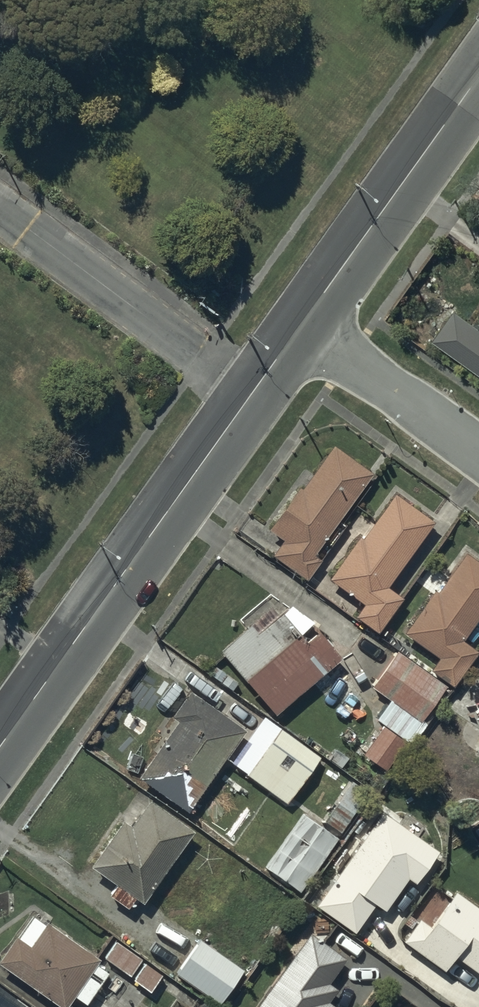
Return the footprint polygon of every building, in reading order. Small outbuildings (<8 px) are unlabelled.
[(435,343),(478,375),(478,328),(457,312),(435,343)] [(299,489),(270,531),(284,542),(273,556),(306,581),(321,562),(316,558),(372,477),(330,448),(301,490),(299,489)] [(357,538),(329,580),(363,605),(355,617),(378,634),(402,600),(386,589),(433,524),(395,496),(362,541),(357,538)] [(404,635),(439,659),(431,671),(452,686),(476,653),(461,642),(478,617),(478,566),(465,556),(436,597),(433,595),(404,635)] [(251,626),(220,652),(275,717),(339,662),(316,635),(304,645),(299,638),(313,626),(290,609),(258,635),(251,626)] [(446,688),(398,654),(372,688),(390,702),(376,720),(385,727),(363,756),(384,772),(446,688)] [(179,725),(139,779),(187,814),(245,735),(189,695),(171,719),(179,725)] [(476,718),(472,715),(460,732),(478,746),(478,714),(476,718)] [(287,803),(319,758),(267,722),(236,767),(287,803)] [(368,793),(351,783),(325,823),(341,834),(368,793)] [(123,824),(91,869),(116,886),(109,896),(127,909),(134,900),(142,906),(192,835),(148,804),(131,829),(123,824)] [(384,814),(317,907),(354,935),(375,908),(382,914),(408,880),(416,887),(439,856),(384,814)] [(336,837),(303,815),(266,870),(299,892),(336,837)] [(454,893),(431,927),(412,915),(405,925),(412,929),(402,943),(447,973),(455,961),(478,977),(478,909),(454,893)] [(0,960),(0,968),(55,1006),(65,1006),(71,999),(82,1006),(106,974),(95,966),(98,963),(46,925),(45,927),(34,919),(18,941),(15,939),(0,960)] [(257,1006),(333,1006),(328,1003),(337,992),(328,985),(345,962),(308,936),(257,1006)] [(141,960),(116,942),(104,960),(129,977),(141,960)] [(241,969),(200,942),(177,976),(218,1004),(241,969)]
